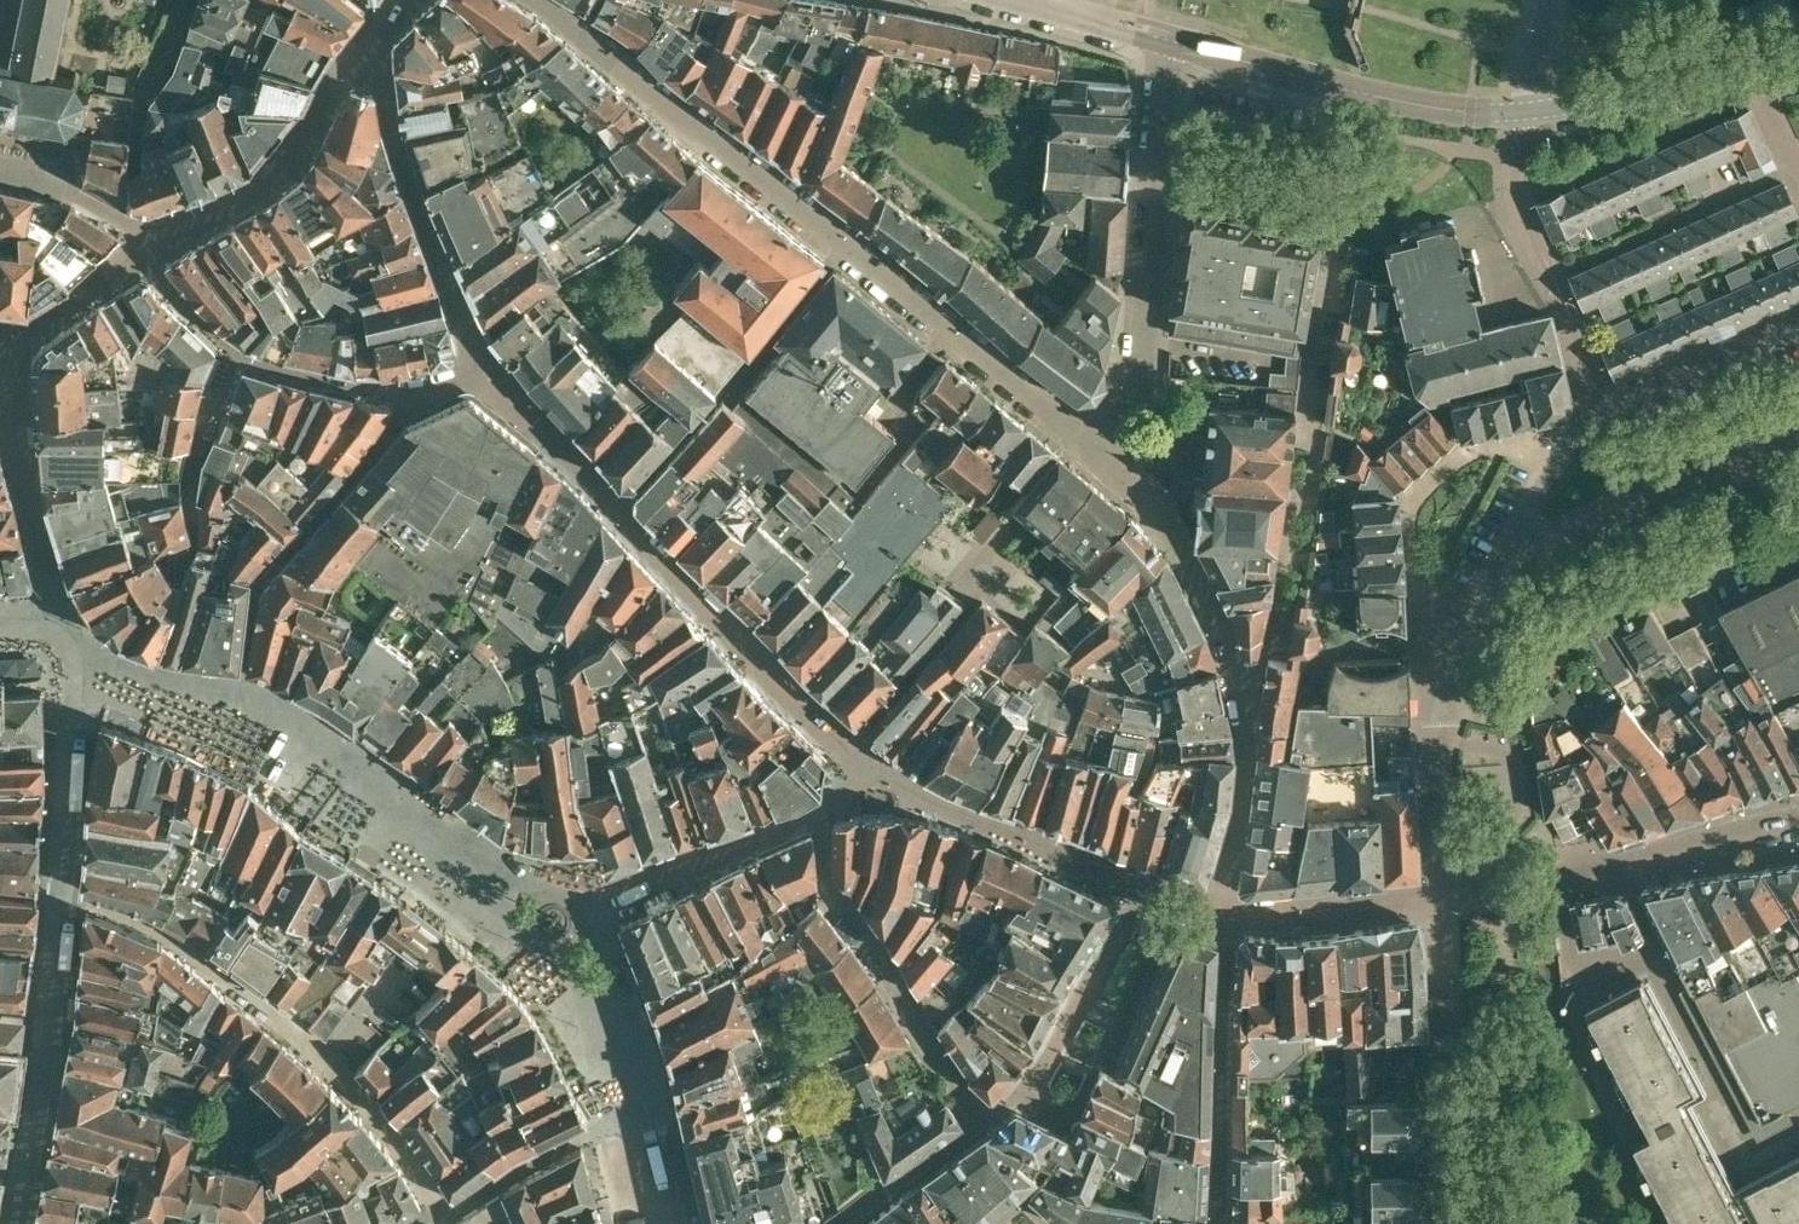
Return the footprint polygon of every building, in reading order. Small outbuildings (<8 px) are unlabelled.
[(17,42),(11,57),(56,66),(59,53),(61,46),(70,0),(25,0),(17,42)] [(235,13),(200,0),(191,22),(225,36),(235,13)] [(235,13),(240,0),(200,0),(235,13)] [(236,40),(259,50),(272,21),(334,48),(350,28),(297,0),(240,0),(235,13),(225,36),(236,40)] [(350,28),(365,9),(353,0),(297,0),(350,28)] [(416,20),(415,21),(448,60),(478,60),(472,49),(471,49),(465,42),(476,34),(489,56),(481,61),(483,69),(484,74),(503,62),(492,42),(449,0),(439,0),(416,20)] [(492,42),(503,62),(518,52),(507,35),(535,16),(509,0),(449,0),(492,42)] [(575,4),(594,16),(601,0),(576,0),(575,4)] [(594,16),(610,25),(621,0),(601,0),(594,16)] [(613,17),(610,25),(639,46),(663,18),(656,10),(659,1),(657,0),(621,0),(613,17)] [(659,1),(656,10),(663,18),(639,46),(640,47),(663,73),(699,34),(700,31),(697,29),(701,17),(704,17),(708,1),(706,0),(659,0),(659,1)] [(700,31),(699,34),(716,41),(731,0),(706,0),(708,1),(704,17),(715,22),(713,30),(710,29),(707,35),(700,31)] [(716,41),(732,49),(744,21),(760,25),(760,29),(746,57),(748,58),(760,66),(763,59),(762,59),(769,47),(777,49),(781,33),(773,32),(777,26),(772,25),(787,0),(731,0),(716,41)] [(837,0),(787,0),(772,25),(777,26),(773,32),(781,33),(799,35),(825,49),(846,2),(847,2),(837,0)] [(869,6),(846,2),(825,49),(848,58),(848,57),(855,41),(869,6)] [(855,41),(883,47),(888,48),(893,49),(887,35),(893,10),(869,6),(855,41)] [(908,51),(915,14),(893,10),(887,35),(893,49),(908,51)] [(927,16),(915,14),(908,51),(931,55),(938,18),(927,16)] [(536,16),(535,16),(507,35),(518,52),(526,66),(562,40),(536,16)] [(951,21),(938,18),(931,55),(953,59),(954,59),(961,23),(951,21)] [(236,40),(229,57),(225,66),(247,76),(259,73),(264,62),(314,82),(315,80),(333,50),(334,48),(272,21),(259,50),(236,40)] [(483,69),(481,61),(479,63),(478,60),(448,60),(415,21),(395,40),(397,67),(421,78),(461,76),(483,69)] [(204,45),(192,74),(219,96),(301,108),(314,82),(264,62),(259,73),(247,76),(225,66),(222,79),(211,77),(214,65),(214,64),(216,57),(213,49),(229,57),(236,40),(225,36),(191,22),(188,30),(186,40),(204,45)] [(976,79),(979,64),(985,65),(990,66),(998,31),(994,30),(989,29),(976,26),(961,23),(954,59),(953,59),(952,64),(961,66),(958,75),(964,76),(963,78),(970,79),(970,78),(976,79)] [(1031,75),(1056,76),(1060,43),(1031,37),(998,31),(990,66),(1031,75)] [(716,41),(699,34),(663,73),(686,91),(704,59),(709,61),(716,41)] [(799,35),(778,78),(750,136),(776,154),(815,70),(825,49),(799,35)] [(16,119),(15,125),(18,125),(19,119),(40,123),(39,128),(43,129),(44,124),(63,127),(66,136),(70,135),(68,126),(80,117),(86,121),(89,118),(83,113),(87,96),(93,96),(92,92),(85,92),(76,77),(80,72),(77,69),(71,76),(55,73),(56,66),(11,57),(17,42),(0,39),(0,116),(16,119)] [(204,45),(186,40),(176,70),(192,74),(204,45)] [(589,64),(562,40),(526,66),(518,52),(503,62),(510,77),(524,102),(529,102),(531,107),(546,95),(550,100),(555,94),(556,96),(557,95),(589,64)] [(686,91),(717,113),(726,101),(724,91),(720,89),(730,73),(737,78),(748,58),(746,57),(732,49),(716,41),(709,61),(704,59),(686,91)] [(883,47),(855,41),(848,57),(848,58),(835,91),(862,102),(883,47)] [(726,101),(717,113),(750,136),(778,78),(760,66),(748,58),(737,78),(730,73),(720,89),(724,91),(726,101)] [(397,67),(401,103),(490,92),(510,77),(503,62),(484,74),(483,69),(461,76),(421,78),(397,67)] [(609,83),(589,64),(557,95),(580,114),(609,83)] [(176,70),(151,104),(186,112),(208,164),(211,172),(217,186),(249,172),(244,159),(236,138),(219,96),(192,74),(176,70)] [(816,101),(827,75),(815,70),(776,154),(800,175),(815,140),(828,107),(816,101)] [(1130,109),(1132,82),(1090,79),(1088,97),(1068,95),(1069,78),(1056,77),(1056,76),(1031,75),(1028,105),(1052,107),(1130,109)] [(406,132),(417,164),(468,145),(475,164),(516,144),(515,142),(523,138),(525,111),(531,107),(529,102),(524,102),(510,77),(490,92),(462,96),(464,119),(406,132)] [(629,102),(609,83),(580,114),(595,128),(629,102)] [(382,131),(381,131),(373,93),(352,88),(325,141),(364,156),(392,167),(391,164),(382,131)] [(835,91),(828,107),(815,140),(843,152),(862,102),(835,91)] [(244,159),(249,172),(301,108),(219,96),(236,138),(244,159)] [(402,107),(406,132),(464,119),(462,96),(401,103),(402,107)] [(649,118),(629,102),(595,128),(585,134),(601,156),(652,119),(650,117),(649,118)] [(186,112),(151,104),(145,134),(166,131),(175,162),(186,198),(204,192),(217,186),(208,164),(186,112)] [(1128,134),(1130,109),(1052,107),(1049,130),(1128,134)] [(1727,118),(1727,119),(1751,175),(1776,164),(1750,107),(1727,118)] [(652,119),(601,156),(589,164),(608,187),(603,190),(592,175),(577,184),(594,208),(613,194),(619,202),(630,193),(655,172),(652,170),(677,141),(652,119)] [(1751,175),(1727,119),(1704,130),(1718,162),(1732,156),(1742,179),(1751,175)] [(1085,187),(1124,190),(1128,139),(1128,134),(1049,130),(1044,182),(1042,214),(1068,217),(1082,218),(1085,187)] [(1718,162),(1704,130),(1681,140),(1703,189),(1713,185),(1705,168),(1718,162)] [(186,198),(175,162),(166,131),(145,134),(142,148),(144,169),(146,182),(153,181),(157,209),(186,198)] [(82,183),(132,209),(132,196),(130,175),(127,170),(130,141),(93,137),(90,154),(88,154),(82,183)] [(843,152),(815,140),(800,175),(821,192),(833,201),(848,166),(839,160),(843,152)] [(1703,189),(1681,140),(1657,151),(1671,183),(1685,177),(1692,194),(1703,189)] [(317,157),(317,158),(349,191),(364,156),(325,141),(317,157)] [(652,170),(655,172),(671,186),(696,158),(677,141),(652,170)] [(424,187),(457,260),(456,261),(518,219),(551,197),(552,196),(530,150),(521,155),(516,144),(475,164),(424,187)] [(417,164),(424,187),(475,164),(468,145),(417,164)] [(1671,183),(1657,151),(1634,162),(1656,210),(1666,206),(1659,189),(1671,183)] [(401,193),(392,167),(364,156),(349,191),(369,212),(401,193)] [(671,186),(645,215),(698,258),(666,298),(685,310),(748,353),(824,259),(697,157),(696,158),(671,186)] [(317,158),(305,177),(327,221),(331,219),(338,230),(358,219),(362,229),(372,224),(366,214),(369,212),(349,191),(317,158)] [(1656,210),(1634,162),(1610,172),(1624,204),(1637,198),(1645,215),(1656,210)] [(854,170),(848,166),(833,201),(838,205),(869,228),(885,193),(865,178),(860,175),(854,170)] [(132,209),(145,212),(149,212),(157,209),(153,181),(146,182),(144,169),(130,175),(132,196),(132,209)] [(1624,204),(1610,172),(1587,183),(1608,231),(1619,226),(1611,210),(1624,204)] [(305,177),(280,196),(293,216),(305,235),(327,221),(305,177)] [(1798,213),(1783,180),(1759,191),(1781,239),(1791,235),(1784,219),(1798,213)] [(1608,231),(1587,183),(1564,193),(1578,225),(1591,219),(1598,236),(1608,231)] [(31,232),(34,196),(3,189),(1,206),(0,217),(0,229),(31,232)] [(1781,239),(1759,191),(1735,202),(1750,234),(1764,228),(1771,244),(1781,239)] [(1564,193),(1563,192),(1538,203),(1553,236),(1567,230),(1574,245),(1585,240),(1578,225),(1564,193)] [(401,193),(369,212),(366,214),(372,224),(362,229),(368,245),(415,225),(413,221),(401,193)] [(594,208),(570,225),(472,295),(489,333),(490,334),(550,282),(622,241),(645,215),(630,193),(619,202),(613,194),(594,208)] [(884,239),(905,254),(926,222),(885,193),(869,228),(873,231),(874,235),(880,239),(884,239)] [(1098,266),(1123,268),(1126,219),(1128,198),(1094,195),(1091,247),(1087,266),(1098,266)] [(71,281),(97,257),(57,225),(71,205),(34,196),(31,232),(42,234),(35,252),(71,281)] [(280,196),(258,210),(284,254),(286,252),(309,291),(311,294),(328,285),(309,256),(314,252),(304,236),(305,235),(293,216),(280,196)] [(518,219),(456,261),(472,295),(570,225),(551,197),(518,219)] [(1750,234),(1735,202),(1712,212),(1734,260),(1745,256),(1737,240),(1750,234)] [(1284,230),(1283,230),(1250,224),(1251,220),(1217,214),(1218,210),(1182,204),(1176,239),(1180,240),(1174,275),(1178,275),(1172,309),(1176,310),(1172,331),(1297,352),(1300,332),(1304,332),(1319,241),(1284,235),(1284,230)] [(57,225),(97,257),(121,236),(99,222),(71,205),(57,225)] [(258,210),(236,223),(249,243),(292,308),(295,313),(301,321),(309,321),(306,307),(317,302),(311,294),(309,291),(286,252),(284,254),(258,210)] [(1724,265),(1734,260),(1712,212),(1690,222),(1704,255),(1717,249),(1724,265)] [(1068,217),(1042,214),(1019,256),(1046,278),(1067,253),(1054,243),(1068,217)] [(1423,333),(1426,344),(1482,330),(1474,295),(1485,293),(1474,248),(1462,251),(1454,220),(1417,230),(1415,225),(1402,228),(1404,239),(1386,243),(1409,337),(1423,333)] [(905,254),(948,290),(972,255),(926,222),(905,254)] [(1081,223),(1067,222),(1066,234),(1080,235),(1081,223)] [(1704,255),(1690,222),(1666,232),(1681,265),(1687,280),(1696,276),(1690,261),(1704,255)] [(274,334),(261,350),(285,359),(295,336),(298,329),(301,321),(295,313),(292,308),(249,243),(236,223),(212,237),(262,307),(268,319),(274,334)] [(426,256),(415,225),(368,245),(369,247),(346,254),(352,273),(369,268),(372,276),(426,256)] [(1681,265),(1666,232),(1642,243),(1664,293),(1674,288),(1667,271),(1681,265)] [(212,237),(193,249),(223,295),(230,306),(240,319),(249,313),(251,315),(262,317),(265,321),(268,319),(262,307),(212,237)] [(1664,293),(1642,243),(1619,254),(1634,286),(1647,280),(1654,297),(1664,293)] [(1794,243),(1784,247),(1798,280),(1798,254),(1794,243)] [(1798,298),(1798,280),(1784,247),(1774,251),(1781,267),(1767,273),(1781,306),(1798,298)] [(198,304),(207,314),(223,303),(221,300),(223,295),(193,249),(166,266),(180,289),(184,287),(198,304)] [(35,252),(34,260),(27,309),(28,309),(70,283),(69,282),(71,281),(35,252)] [(1634,286),(1619,254),(1595,264),(1617,314),(1627,309),(1620,292),(1634,286)] [(972,255),(948,290),(1021,354),(1019,357),(1021,358),(1023,356),(1035,365),(1033,367),(1036,369),(1037,367),(1049,376),(1047,378),(1050,380),(1051,378),(1063,387),(1062,389),(1064,391),(1065,389),(1078,398),(1077,401),(1079,401),(1080,398),(1095,397),(1097,399),(1099,397),(1098,395),(1107,383),(1109,384),(1110,381),(1108,380),(1105,366),(1108,364),(1106,362),(1105,363),(1055,326),(1050,322),(1051,320),(972,255)] [(426,256),(372,276),(379,291),(384,305),(437,289),(426,256)] [(27,309),(34,260),(0,257),(0,305),(27,309)] [(1781,306),(1767,273),(1754,279),(1747,263),(1737,268),(1759,316),(1781,306)] [(1617,314),(1595,264),(1571,275),(1586,308),(1599,302),(1607,318),(1617,314)] [(885,390),(924,342),(834,268),(776,339),(784,345),(745,392),(856,482),(895,434),(863,407),(880,386),(885,390)] [(1759,316),(1737,268),(1727,272),(1734,288),(1722,294),(1736,326),(1759,316)] [(1077,300),(1113,330),(1121,294),(1097,274),(1077,300)] [(1385,324),(1392,280),(1366,276),(1358,275),(1351,318),(1385,324)] [(161,299),(150,280),(141,278),(127,286),(137,300),(147,315),(160,302),(162,300),(161,299)] [(550,282),(490,334),(511,361),(520,354),(519,348),(569,304),(550,282)] [(1736,326),(1722,294),(1707,300),(1700,284),(1691,288),(1698,304),(1711,337),(1712,337),(1736,327),(1736,326)] [(152,321),(147,315),(137,300),(127,286),(123,288),(105,300),(128,334),(141,353),(149,353),(155,352),(148,345),(152,342),(143,331),(152,321)] [(437,289),(384,305),(364,310),(366,323),(375,341),(404,334),(423,329),(447,323),(437,289)] [(379,291),(360,297),(360,305),(364,310),(384,305),(379,291)] [(655,339),(714,392),(748,353),(685,310),(666,298),(659,292),(627,328),(647,347),(655,339)] [(1711,337),(1698,304),(1684,310),(1677,294),(1666,299),(1688,347),(1711,337)] [(223,331),(225,334),(240,319),(230,306),(223,295),(221,300),(223,303),(207,314),(223,331)] [(336,331),(352,329),(355,329),(355,323),(366,323),(364,310),(358,314),(352,306),(349,302),(334,295),(316,321),(318,321),(337,320),(336,331)] [(1688,347),(1666,299),(1657,303),(1662,314),(1664,319),(1651,325),(1665,357),(1688,347)] [(79,319),(92,343),(99,356),(117,344),(116,341),(128,334),(105,300),(101,303),(79,319)] [(162,300),(160,302),(147,315),(152,321),(143,331),(152,342),(148,345),(155,352),(156,353),(180,318),(162,300)] [(1055,326),(1105,363),(1113,330),(1077,300),(1055,326)] [(520,354),(511,361),(527,382),(587,323),(569,304),(519,348),(520,354)] [(225,334),(247,345),(265,321),(262,317),(251,315),(249,313),(240,319),(225,334)] [(1513,323),(1482,330),(1426,344),(1406,349),(1413,377),(1558,339),(1551,313),(1513,323)] [(1665,357),(1651,325),(1637,331),(1630,316),(1620,321),(1641,368),(1665,357)] [(163,372),(172,374),(189,379),(202,381),(215,352),(180,318),(156,353),(163,353),(168,358),(163,372)] [(63,331),(67,359),(82,357),(80,345),(92,343),(79,319),(63,331)] [(247,345),(261,350),(274,334),(268,319),(265,321),(247,345)] [(318,321),(310,364),(328,368),(333,336),(336,331),(337,320),(318,321)] [(309,321),(301,321),(298,329),(309,330),(301,362),(310,364),(318,321),(316,321),(309,321)] [(1641,369),(1641,368),(1620,321),(1610,325),(1617,340),(1603,346),(1618,379),(1641,369)] [(455,352),(447,323),(423,329),(430,366),(451,360),(455,352)] [(587,323),(527,382),(528,383),(572,431),(628,367),(587,323)] [(295,336),(285,359),(301,362),(309,330),(298,329),(295,336)] [(423,329),(375,341),(382,375),(412,370),(430,366),(423,329)] [(67,359),(63,331),(47,343),(44,345),(40,349),(38,352),(36,356),(35,359),(34,361),(34,364),(34,365),(67,359)] [(1337,331),(1332,365),(1336,366),(1342,367),(1348,367),(1353,365),(1357,362),(1359,358),(1360,355),(1361,349),(1360,344),(1358,340),(1355,336),(1350,333),(1337,331)] [(36,394),(146,380),(161,378),(163,372),(168,358),(163,353),(156,353),(155,352),(149,353),(141,353),(128,334),(116,341),(117,344),(99,356),(92,343),(80,345),(82,357),(67,359),(34,365),(36,394)] [(328,368),(356,374),(358,342),(351,338),(333,336),(328,368)] [(652,393),(667,404),(690,419),(714,392),(655,339),(647,347),(628,367),(652,393)] [(1558,339),(1413,377),(1416,388),(1431,403),(1451,398),(1450,391),(1521,373),(1563,363),(1558,339)] [(356,374),(357,374),(381,375),(382,375),(375,341),(358,342),(356,374)] [(917,391),(912,411),(930,426),(931,424),(941,412),(948,418),(977,384),(943,360),(917,391)] [(1563,363),(1521,373),(1523,383),(1529,382),(1538,420),(1571,412),(1575,408),(1563,363)] [(628,367),(572,431),(596,455),(634,413),(629,410),(652,393),(628,367)] [(244,369),(230,404),(224,419),(262,435),(266,429),(280,380),(244,369)] [(195,410),(202,381),(189,379),(172,374),(163,372),(161,378),(146,380),(151,419),(159,419),(158,404),(195,410)] [(151,419),(146,380),(36,394),(37,421),(143,419),(151,419)] [(309,388),(280,380),(266,429),(262,435),(283,443),(309,388)] [(1524,386),(1505,390),(1513,426),(1538,420),(1529,382),(1523,383),(1524,386)] [(781,650),(806,677),(888,582),(904,562),(941,517),(944,514),(955,501),(928,479),(965,436),(996,398),(977,384),(948,418),(941,412),(931,424),(930,426),(862,503),(851,515),(828,541),(844,554),(841,558),(850,566),(781,650)] [(309,388),(283,443),(297,449),(300,446),(327,392),(309,388)] [(1295,412),(1298,391),(1269,388),(1267,410),(1213,403),(1203,481),(1198,480),(1197,496),(1203,497),(1197,540),(1247,545),(1258,546),(1258,551),(1278,552),(1287,489),(1288,489),(1288,485),(1292,450),(1297,412),(1295,412)] [(1505,390),(1480,397),(1488,432),(1513,426),(1505,390)] [(355,399),(327,392),(300,446),(297,449),(285,464),(312,487),(331,465),(319,457),(330,439),(343,419),(355,399)] [(1488,432),(1480,397),(1453,403),(1462,439),(1488,432)] [(835,479),(739,398),(731,408),(745,421),(826,494),(851,515),(862,503),(835,479)] [(996,398),(965,436),(994,463),(1027,424),(996,398)] [(319,457),(331,465),(344,474),(373,438),(392,409),(355,399),(343,419),(330,439),(319,457)] [(473,399),(461,400),(404,426),(372,463),(405,487),(380,515),(374,522),(370,527),(376,531),(377,530),(380,532),(359,562),(399,593),(386,612),(423,643),(435,625),(459,590),(469,599),(485,568),(481,563),(501,519),(537,452),(492,415),(473,399)] [(723,401),(675,452),(697,473),(716,452),(745,421),(731,408),(723,401)] [(1412,415),(1417,421),(1442,451),(1456,440),(1426,403),(1412,415)] [(142,447),(186,447),(187,444),(195,410),(158,404),(159,419),(151,419),(143,419),(142,447)] [(649,424),(634,413),(596,455),(620,482),(631,483),(672,440),(690,419),(667,404),(649,424)] [(37,421),(39,445),(142,447),(143,419),(37,421)] [(257,482),(258,480),(277,457),(283,443),(262,435),(224,419),(216,437),(235,444),(224,470),(240,473),(241,473),(257,482)] [(826,494),(745,421),(716,452),(739,473),(739,482),(679,551),(702,573),(784,488),(811,512),(826,494)] [(1442,451),(1417,421),(1405,431),(1430,461),(1442,451)] [(1059,451),(1027,424),(994,463),(1003,471),(997,478),(1003,482),(1019,497),(1059,451)] [(1374,432),(1364,425),(1359,434),(1368,440),(1374,432)] [(1405,431),(1390,444),(1415,474),(1430,461),(1405,431)] [(955,501),(957,499),(975,514),(994,492),(1003,482),(997,478),(1003,471),(994,463),(965,436),(928,479),(955,501)] [(205,460),(200,500),(222,503),(240,473),(224,470),(235,444),(216,437),(207,459),(205,460)] [(1415,474),(1390,444),(1375,457),(1358,440),(1347,471),(1365,477),(1371,460),(1396,490),(1415,474)] [(44,481),(101,478),(182,475),(186,447),(142,447),(39,445),(44,481)] [(1094,483),(1095,482),(1066,458),(1059,451),(1019,497),(1027,503),(1034,510),(1029,517),(1048,533),(1094,483)] [(474,606),(492,628),(497,615),(506,595),(517,572),(527,552),(562,474),(537,452),(501,519),(481,563),(485,568),(469,599),(469,600),(474,606)] [(635,505),(657,527),(701,477),(697,473),(675,452),(636,496),(635,505)] [(701,477),(657,527),(678,549),(678,550),(679,551),(739,482),(739,473),(716,452),(697,473),(701,477)] [(258,480),(289,511),(300,523),(344,474),(331,465),(312,487),(285,464),(277,457),(258,480)] [(405,487),(372,463),(343,497),(374,522),(380,515),(405,487)] [(241,473),(240,473),(222,503),(200,500),(201,517),(201,520),(232,521),(242,521),(241,473)] [(301,523),(300,523),(289,511),(258,480),(257,482),(241,473),(242,521),(251,520),(255,515),(282,541),(301,523)] [(579,493),(562,474),(527,552),(517,572),(532,579),(542,560),(544,561),(579,493)] [(182,475),(101,478),(102,494),(46,498),(46,504),(57,536),(182,501),(182,475)] [(17,522),(11,500),(5,477),(0,478),(0,525),(17,522)] [(102,494),(101,478),(44,481),(46,498),(102,494)] [(1130,513),(1112,498),(1094,483),(1048,533),(1047,535),(1066,551),(1081,564),(1132,514),(1130,513)] [(851,515),(826,494),(811,512),(784,488),(702,573),(754,622),(828,541),(851,515)] [(602,517),(579,493),(544,561),(542,560),(532,579),(517,572),(506,595),(546,616),(600,520),(602,517)] [(1398,496),(1355,499),(1358,529),(1401,525),(1398,496)] [(374,522),(343,497),(322,521),(356,545),(370,527),(374,522)] [(182,501),(57,536),(61,552),(61,556),(62,557),(144,530),(146,537),(186,523),(185,520),(182,501)] [(1321,512),(1319,528),(1319,532),(1334,531),(1332,511),(1321,512)] [(1055,622),(1075,643),(1168,553),(1133,514),(1132,514),(1081,564),(1081,565),(1073,574),(1089,587),(1055,622)] [(242,521),(232,521),(226,532),(238,540),(251,549),(265,558),(282,541),(255,515),(251,520),(242,521)] [(226,532),(232,521),(201,520),(200,544),(217,548),(226,532)] [(627,548),(600,520),(546,616),(506,595),(497,615),(546,659),(553,655),(567,643),(627,548)] [(356,545),(322,521),(304,542),(341,565),(356,545)] [(0,548),(23,543),(17,522),(0,525),(0,548)] [(153,554),(191,540),(186,523),(146,537),(153,554)] [(981,541),(987,533),(976,524),(969,532),(981,541)] [(1401,525),(1358,529),(1361,558),(1403,554),(1401,525)] [(153,554),(146,537),(144,530),(62,557),(71,582),(72,585),(134,562),(153,554)] [(227,571),(238,540),(226,532),(217,548),(200,544),(192,560),(206,566),(227,571)] [(191,540),(153,554),(134,562),(72,585),(91,616),(135,586),(150,605),(187,558),(192,544),(191,540)] [(265,558),(251,549),(238,540),(227,571),(251,578),(251,576),(265,558)] [(828,541),(754,622),(781,650),(850,566),(841,558),(844,554),(828,541)] [(1247,545),(1197,541),(1219,583),(1248,580),(1247,545)] [(304,542),(291,557),(333,575),(341,565),(304,542)] [(31,574),(23,543),(0,548),(6,585),(26,584),(28,583),(30,581),(31,580),(31,577),(31,574)] [(1278,552),(1258,551),(1258,546),(1247,545),(1248,580),(1219,583),(1230,605),(1271,599),(1278,552)] [(656,579),(627,548),(567,643),(553,655),(557,681),(583,661),(601,651),(610,637),(656,580),(656,579)] [(1319,560),(1331,559),(1330,549),(1318,551),(1319,560)] [(1072,647),(1062,660),(1074,669),(1110,644),(1127,670),(1206,631),(1207,630),(1205,626),(1204,626),(1201,620),(1201,619),(1192,602),(1189,595),(1185,587),(1184,587),(1181,582),(1182,581),(1173,564),(1172,564),(1169,557),(1170,557),(1168,553),(1075,643),(1071,646),(1072,647)] [(1403,554),(1361,558),(1363,586),(1406,587),(1403,554)] [(333,575),(291,557),(265,587),(261,603),(288,615),(297,603),(323,617),(324,610),(332,576),(333,575)] [(187,558),(150,605),(121,641),(159,655),(192,560),(187,558)] [(181,661),(206,566),(192,560),(159,655),(181,661)] [(206,566),(181,661),(239,668),(251,578),(227,571),(206,566)] [(1725,608),(1737,630),(1749,653),(1756,663),(1798,741),(1798,571),(1725,608)] [(1321,578),(1322,582),(1322,588),(1337,587),(1336,578),(1321,578)] [(687,613),(656,580),(610,637),(625,659),(686,614),(687,613)] [(910,601),(888,582),(806,677),(826,695),(872,644),(885,630),(910,601)] [(1737,630),(1725,608),(1711,583),(1694,591),(1708,619),(1710,619),(1723,637),(1737,630)] [(121,641),(150,605),(135,586),(91,616),(93,619),(118,640),(121,641)] [(1363,601),(1360,601),(1361,616),(1407,615),(1406,587),(1363,586),(1362,586),(1363,601)] [(885,630),(872,644),(904,673),(941,628),(965,602),(942,590),(937,587),(930,595),(937,601),(900,643),(885,630)] [(1230,605),(1242,639),(1247,654),(1260,653),(1271,599),(1230,605)] [(984,658),(989,661),(1016,625),(1004,616),(1004,615),(985,601),(951,640),(980,665),(984,658)] [(467,602),(452,603),(453,616),(468,615),(467,602)] [(247,670),(274,679),(284,633),(288,615),(261,603),(258,613),(247,670)] [(292,688),(294,689),(324,705),(371,635),(353,623),(352,623),(352,621),(324,610),(323,617),(297,603),(288,615),(284,633),(304,639),(292,688)] [(1652,607),(1613,623),(1643,669),(1678,647),(1668,631),(1652,607)] [(324,705),(355,727),(423,643),(386,612),(371,635),(324,705)] [(1320,636),(1321,630),(1320,625),(1318,622),(1314,618),(1309,616),(1296,612),(1291,647),(1301,648),(1305,648),(1305,647),(1308,648),(1312,647),(1316,644),(1319,640),(1320,636)] [(686,614),(625,659),(626,660),(643,677),(705,633),(686,614)] [(1039,694),(982,796),(1013,807),(1023,786),(1074,676),(1069,674),(1063,691),(1040,676),(1053,654),(1062,660),(1072,647),(1071,646),(1037,621),(1028,634),(1020,628),(993,663),(1004,668),(1003,669),(1017,679),(1032,688),(1039,694)] [(423,643),(355,727),(381,746),(416,700),(441,674),(467,650),(435,625),(423,643)] [(1684,629),(1701,660),(1709,655),(1693,625),(1684,629)] [(1618,681),(1632,673),(1604,628),(1587,634),(1618,681)] [(1176,680),(1218,667),(1206,631),(1127,670),(1138,688),(1151,683),(1153,687),(1176,680)] [(728,659),(706,633),(706,632),(705,633),(643,677),(621,688),(629,709),(631,708),(632,709),(637,708),(642,706),(658,699),(660,698),(686,687),(728,659)] [(274,679),(292,688),(304,639),(284,633),(274,679)] [(416,700),(381,746),(408,766),(445,719),(464,699),(509,686),(505,681),(499,670),(490,655),(494,650),(481,637),(467,650),(441,674),(416,700)] [(625,659),(610,637),(601,651),(583,661),(589,678),(591,678),(603,676),(613,673),(626,660),(625,659)] [(977,668),(980,665),(951,640),(944,648),(973,674),(958,692),(976,707),(982,698),(973,692),(986,675),(977,668)] [(872,644),(826,695),(855,722),(899,679),(904,673),(872,644)] [(933,691),(920,705),(882,747),(901,761),(958,692),(973,674),(944,648),(941,651),(927,664),(938,680),(931,688),(933,691)] [(1749,653),(1728,664),(1739,681),(1756,706),(1764,702),(1770,711),(1759,718),(1757,719),(1797,785),(1798,784),(1798,741),(1756,663),(1749,653)] [(549,820),(550,848),(553,849),(559,849),(583,848),(586,857),(589,857),(593,854),(597,862),(602,858),(598,851),(577,816),(567,733),(564,707),(557,681),(553,655),(546,659),(505,681),(509,686),(514,699),(527,692),(529,703),(535,730),(533,730),(547,810),(548,810),(549,820)] [(1337,660),(1336,703),(1373,704),(1412,705),(1410,661),(1402,665),(1401,656),(1337,660)] [(1271,657),(1266,690),(1294,694),(1296,694),(1301,662),(1299,662),(1271,657)] [(744,676),(742,674),(728,659),(686,687),(699,709),(744,676)] [(564,707),(567,733),(600,726),(598,717),(591,678),(589,678),(583,661),(557,681),(564,707)] [(938,680),(927,664),(916,674),(916,675),(906,687),(920,705),(933,691),(931,688),(938,680)] [(42,690),(41,678),(4,680),(4,676),(0,677),(0,749),(6,749),(6,758),(43,757),(44,757),(43,733),(44,733),(42,690)] [(762,695),(744,676),(699,709),(686,687),(660,698),(658,699),(672,743),(680,762),(701,752),(691,729),(717,722),(725,716),(732,725),(762,695)] [(941,785),(950,785),(992,718),(1013,686),(998,676),(982,698),(976,707),(925,777),(941,785)] [(1023,786),(1013,807),(1028,813),(1045,823),(1093,683),(1074,676),(1023,786)] [(1220,676),(1177,687),(1183,712),(1226,703),(1220,676)] [(1753,716),(1723,676),(1704,688),(1708,693),(1709,692),(1750,753),(1772,791),(1797,785),(1757,719),(1755,715),(1753,716)] [(992,718),(950,785),(982,796),(1039,694),(1032,688),(1017,679),(1013,686),(992,718)] [(1093,683),(1045,823),(1069,830),(1089,756),(1075,752),(1082,736),(1088,715),(1099,719),(1107,689),(1093,683)] [(445,719),(408,766),(430,781),(468,742),(484,725),(515,703),(514,699),(509,686),(464,699),(445,719)] [(1538,690),(1533,699),(1534,713),(1535,723),(1533,725),(1539,757),(1552,753),(1556,763),(1576,756),(1590,786),(1586,801),(1609,836),(1615,844),(1645,833),(1609,779),(1613,774),(1598,749),(1584,736),(1549,698),(1551,695),(1545,687),(1540,686),(1538,690)] [(920,705),(906,687),(866,732),(882,747),(920,705)] [(1160,692),(1160,697),(1158,736),(1162,736),(1232,732),(1226,703),(1183,712),(1177,687),(1160,692)] [(1107,689),(1099,719),(1100,719),(1116,723),(1124,691),(1107,689)] [(1266,690),(1263,709),(1291,713),(1293,703),(1294,694),(1266,690)] [(1124,691),(1116,723),(1119,724),(1115,740),(1143,746),(1158,697),(1124,691)] [(925,777),(976,707),(958,692),(901,761),(925,777)] [(1693,703),(1713,732),(1732,761),(1752,797),(1772,791),(1750,753),(1709,692),(1708,693),(1693,703)] [(774,708),(762,695),(732,725),(725,716),(717,722),(691,729),(701,752),(702,755),(721,746),(732,770),(752,759),(771,742),(792,722),(791,721),(790,722),(774,708)] [(1668,708),(1696,751),(1730,804),(1752,797),(1732,761),(1713,732),(1693,703),(1690,705),(1684,696),(1668,708)] [(1155,756),(1158,736),(1160,697),(1158,697),(1143,746),(1147,746),(1139,769),(1134,768),(1132,775),(1141,778),(1146,763),(1150,764),(1155,756)] [(1710,811),(1677,764),(1665,746),(1649,723),(1647,724),(1629,701),(1603,721),(1636,766),(1670,825),(1710,811)] [(1294,888),(1339,883),(1327,703),(1302,703),(1295,754),(1294,798),(1294,831),(1294,888)] [(1373,704),(1336,703),(1327,703),(1339,883),(1384,878),(1380,813),(1378,785),(1374,722),(1373,704)] [(1412,705),(1373,704),(1374,722),(1413,723),(1412,705)] [(598,717),(600,726),(604,744),(607,755),(615,777),(643,856),(679,844),(660,798),(675,791),(667,775),(656,779),(632,709),(631,708),(629,709),(598,717)] [(1291,713),(1263,709),(1262,712),(1264,727),(1289,730),(1291,713)] [(1675,739),(1659,715),(1649,723),(1665,746),(1675,739)] [(1603,721),(1584,736),(1598,749),(1613,774),(1609,779),(1645,833),(1670,825),(1636,766),(1603,721)] [(826,757),(792,722),(771,742),(819,792),(820,792),(822,780),(826,757)] [(143,739),(102,725),(90,789),(89,793),(132,802),(143,739)] [(483,764),(456,800),(465,806),(477,815),(499,832),(501,834),(511,805),(520,779),(512,745),(493,745),(484,725),(468,742),(483,756),(485,759),(483,764)] [(604,744),(600,726),(567,733),(577,816),(598,851),(602,858),(609,871),(643,856),(615,777),(590,784),(585,747),(604,744)] [(1264,728),(1261,751),(1285,755),(1289,730),(1264,727),(1264,728)] [(528,808),(524,843),(527,843),(550,848),(549,820),(548,810),(547,810),(533,730),(510,734),(512,745),(520,779),(511,805),(528,808)] [(1232,732),(1162,736),(1163,758),(1173,758),(1178,755),(1236,757),(1236,754),(1235,754),(1232,732)] [(132,802),(155,806),(158,792),(179,796),(187,756),(143,739),(132,802)] [(468,742),(430,781),(456,800),(483,764),(485,759),(483,756),(468,742)] [(794,804),(820,792),(819,792),(771,742),(752,759),(774,811),(794,804)] [(711,833),(752,818),(732,770),(721,746),(702,755),(701,752),(680,762),(679,762),(681,768),(711,833)] [(1285,755),(1261,751),(1256,792),(1294,798),(1295,754),(1285,755)] [(1696,751),(1677,764),(1710,811),(1730,804),(1696,751)] [(1107,760),(1088,838),(1109,845),(1109,846),(1109,845),(1132,775),(1134,768),(1135,767),(1124,764),(1125,757),(1112,753),(1110,760),(1107,760)] [(1388,784),(1416,782),(1414,753),(1391,754),(1392,768),(1387,769),(1388,784)] [(1552,753),(1539,757),(1543,774),(1541,776),(1542,783),(1545,785),(1550,815),(1553,814),(1585,801),(1586,801),(1590,786),(1576,756),(1556,763),(1552,753)] [(1151,774),(1149,780),(1145,792),(1159,796),(1160,795),(1180,801),(1183,801),(1184,796),(1173,793),(1183,772),(1205,776),(1206,790),(1204,796),(1197,794),(1195,801),(1231,801),(1232,798),(1236,757),(1178,755),(1173,758),(1163,758),(1163,759),(1160,759),(1151,774)] [(195,814),(205,765),(187,756),(179,796),(176,811),(171,839),(192,843),(193,832),(195,814)] [(1089,756),(1069,830),(1088,838),(1107,760),(1089,756)] [(43,757),(6,758),(0,759),(0,783),(44,784),(43,757)] [(752,818),(774,811),(752,759),(732,770),(752,818)] [(195,844),(196,844),(198,843),(204,844),(212,820),(213,819),(226,776),(207,766),(205,765),(195,814),(193,832),(192,843),(195,844)] [(696,838),(710,833),(711,833),(681,768),(670,773),(670,774),(667,775),(675,791),(696,838)] [(1145,792),(1149,780),(1141,778),(1132,775),(1109,845),(1109,846),(1126,853),(1145,792)] [(179,881),(178,883),(191,891),(195,893),(212,861),(219,864),(243,800),(248,787),(227,776),(226,776),(213,819),(212,820),(204,844),(198,843),(196,844),(182,874),(179,881)] [(1420,800),(1420,792),(1417,789),(1416,782),(1388,784),(1378,785),(1380,813),(1417,811),(1417,804),(1420,800)] [(44,784),(0,783),(0,806),(44,809),(46,785),(44,786),(44,784)] [(243,800),(219,864),(207,898),(206,899),(199,911),(186,931),(208,945),(209,946),(230,911),(241,893),(273,839),(283,818),(248,787),(243,800)] [(679,844),(696,838),(675,791),(660,798),(679,844)] [(150,834),(171,839),(176,811),(179,796),(158,792),(155,806),(150,834)] [(1145,792),(1126,853),(1140,859),(1159,796),(1145,792)] [(1275,833),(1294,831),(1294,798),(1256,792),(1254,808),(1253,813),(1248,835),(1243,872),(1241,885),(1241,887),(1241,889),(1242,891),(1244,892),(1245,892),(1248,892),(1255,892),(1275,890),(1275,833)] [(150,834),(155,806),(132,802),(89,793),(87,816),(87,826),(142,833),(150,834)] [(1160,795),(1159,796),(1140,859),(1161,868),(1171,834),(1180,801),(1160,795)] [(1180,801),(1171,834),(1217,847),(1231,801),(1195,801),(1194,807),(1182,803),(1183,801),(1180,801)] [(501,834),(507,836),(524,843),(528,808),(511,805),(501,834)] [(44,809),(0,806),(0,879),(41,881),(41,816),(41,814),(43,814),(44,809)] [(1417,813),(1417,811),(1380,813),(1384,878),(1419,874),(1417,813)] [(860,837),(860,812),(859,812),(853,815),(833,822),(833,847),(832,868),(850,886),(851,884),(855,869),(857,861),(858,854),(860,837)] [(858,854),(857,861),(880,865),(889,835),(890,832),(895,813),(860,812),(860,837),(858,854)] [(895,813),(890,832),(889,835),(880,865),(875,883),(907,896),(934,908),(936,904),(940,889),(941,883),(913,873),(926,831),(929,819),(908,815),(895,813)] [(241,893),(259,904),(263,906),(269,895),(304,834),(303,833),(283,818),(273,839),(241,893)] [(941,824),(929,819),(926,831),(913,873),(941,883),(942,881),(950,853),(958,832),(959,831),(941,824)] [(171,839),(150,834),(142,833),(87,826),(86,863),(86,864),(179,881),(182,874),(196,844),(195,844),(192,843),(171,839)] [(1275,890),(1294,888),(1294,831),(1275,833),(1275,890)] [(812,832),(762,856),(774,877),(793,916),(790,919),(793,922),(819,904),(819,883),(812,832)] [(942,881),(941,883),(940,889),(948,892),(949,903),(961,907),(979,864),(986,842),(958,832),(950,853),(942,881)] [(304,834),(269,895),(313,921),(350,862),(348,860),(304,834)] [(1171,834),(1161,868),(1206,882),(1217,847),(1171,834)] [(987,842),(986,842),(979,864),(961,907),(949,903),(940,914),(948,919),(970,935),(974,930),(987,937),(988,934),(996,918),(1006,922),(1014,901),(1023,904),(1036,878),(1041,868),(987,842)] [(762,856),(744,865),(764,908),(766,907),(766,906),(767,905),(775,922),(771,923),(781,943),(785,941),(783,935),(781,927),(790,919),(793,916),(774,877),(762,856)] [(851,884),(850,886),(851,888),(863,905),(869,892),(875,883),(880,865),(857,861),(855,869),(851,884)] [(350,862),(313,921),(338,935),(361,898),(374,877),(350,862)] [(1797,913),(1798,917),(1798,862),(1769,867),(1797,913)] [(175,891),(178,883),(179,881),(86,864),(82,888),(149,911),(164,920),(175,891)] [(744,865),(716,879),(746,940),(754,956),(775,942),(776,945),(781,943),(771,923),(766,926),(762,931),(752,914),(764,908),(744,865)] [(1769,867),(1720,874),(1752,936),(1797,913),(1769,867)] [(1006,941),(1072,971),(1090,941),(1114,903),(1041,868),(1036,878),(1023,904),(1014,901),(1006,922),(996,918),(988,934),(1006,941)] [(1693,879),(1721,933),(1728,948),(1752,936),(1720,874),(1693,879)] [(400,897),(374,877),(361,898),(338,935),(325,956),(351,971),(349,974),(366,989),(388,963),(382,958),(367,948),(388,917),(396,902),(400,897)] [(716,879),(697,890),(708,912),(728,949),(746,940),(716,879)] [(1693,879),(1692,879),(1646,890),(1678,954),(1721,933),(1693,879)] [(206,899),(195,893),(191,891),(178,883),(175,891),(164,920),(186,931),(199,911),(206,899)] [(897,915),(907,896),(875,883),(869,892),(863,905),(884,936),(897,915)] [(672,888),(649,899),(654,911),(663,933),(682,980),(685,978),(695,993),(708,985),(701,970),(713,964),(710,958),(717,955),(708,935),(698,940),(689,921),(677,899),(672,888)] [(697,890),(677,899),(689,921),(698,940),(708,935),(717,955),(722,963),(732,957),(729,951),(728,949),(708,912),(697,890)] [(1604,895),(1617,923),(1639,913),(1631,896),(1632,894),(1624,891),(1623,891),(1604,895)] [(1603,939),(1609,952),(1626,944),(1617,923),(1604,895),(1577,900),(1585,943),(1603,939)] [(884,936),(898,956),(934,908),(907,896),(897,915),(884,936)] [(420,912),(400,897),(396,902),(388,917),(367,948),(382,958),(388,963),(404,943),(450,981),(459,971),(475,953),(474,952),(420,912)] [(14,900),(0,899),(0,926),(36,926),(39,902),(14,900)] [(242,944),(259,919),(265,909),(263,906),(259,904),(246,921),(230,911),(209,946),(230,961),(242,944)] [(836,925),(819,904),(793,922),(790,919),(781,927),(783,935),(795,929),(812,945),(836,925)] [(901,960),(920,994),(937,976),(957,953),(963,943),(970,935),(948,919),(940,914),(934,908),(898,956),(901,960)] [(654,911),(622,923),(648,991),(650,996),(682,980),(663,933),(654,911)] [(84,949),(126,959),(122,978),(121,982),(137,987),(149,990),(149,988),(153,975),(146,969),(156,940),(125,926),(87,912),(84,949)] [(1617,923),(1626,944),(1649,934),(1640,913),(1639,913),(1617,923)] [(301,939),(259,919),(242,944),(230,961),(266,988),(301,939)] [(1390,925),(1392,952),(1392,957),(1395,986),(1424,981),(1422,948),(1423,948),(1418,920),(1390,925)] [(1392,957),(1392,952),(1390,925),(1390,924),(1361,929),(1363,1004),(1396,999),(1395,986),(1392,957)] [(850,944),(836,925),(812,945),(795,929),(783,935),(785,941),(781,943),(776,945),(775,942),(754,956),(740,964),(733,970),(739,986),(768,975),(774,990),(816,973),(817,972),(814,968),(850,944)] [(0,926),(0,948),(10,949),(33,951),(36,926),(0,926)] [(1345,1038),(1344,1040),(1365,1039),(1363,1004),(1361,929),(1361,928),(1333,933),(1342,1027),(1343,1026),(1343,1032),(1343,1038),(1345,1038)] [(1126,1047),(1210,1097),(1211,1048),(1212,1048),(1213,1019),(1217,945),(1204,940),(1190,936),(1178,931),(1149,997),(1143,994),(1135,1011),(1141,1014),(1126,1047)] [(1333,933),(1305,936),(1308,1027),(1339,1025),(1339,1027),(1342,1027),(1333,933)] [(1721,933),(1678,954),(1694,985),(1736,964),(1728,948),(1721,933)] [(1275,993),(1275,966),(1274,937),(1250,935),(1246,935),(1243,937),(1241,939),(1239,943),(1238,958),(1237,966),(1253,966),(1252,998),(1272,999),(1271,994),(1275,993)] [(1252,998),(1251,1034),(1259,1035),(1258,1073),(1276,1073),(1305,1048),(1303,1027),(1308,1027),(1305,936),(1278,937),(1274,937),(1275,966),(1275,993),(1271,994),(1272,999),(1252,998)] [(307,981),(325,956),(301,939),(266,988),(287,1004),(307,981)] [(146,1008),(157,1010),(161,1010),(155,1043),(164,1046),(173,1049),(186,1014),(204,978),(184,961),(165,946),(159,941),(156,940),(146,969),(153,975),(164,982),(162,990),(149,988),(149,990),(151,990),(146,1008)] [(997,965),(1059,993),(1072,971),(1006,941),(997,965)] [(877,985),(850,944),(814,968),(817,972),(839,1007),(856,996),(877,985)] [(6,979),(8,979),(30,982),(33,951),(10,949),(0,948),(0,978),(6,979)] [(84,949),(82,968),(105,974),(122,978),(126,959),(84,949)] [(414,1070),(429,1059),(432,1056),(441,1049),(436,1042),(502,978),(475,953),(459,971),(450,981),(422,1015),(436,1030),(415,1049),(414,1054),(406,1061),(414,1070)] [(937,976),(920,994),(938,1027),(942,1024),(954,1010),(967,997),(987,960),(976,955),(971,964),(957,953),(937,976)] [(987,960),(967,997),(1033,1048),(1059,993),(997,965),(987,960)] [(1689,988),(1762,1130),(1789,1116),(1787,1111),(1798,1104),(1798,974),(1798,972),(1777,982),(1768,967),(1745,981),(1736,964),(1694,985),(1689,988)] [(1237,966),(1235,987),(1234,994),(1234,996),(1252,998),(1253,966),(1237,966)] [(82,968),(80,992),(79,997),(132,1006),(137,987),(121,982),(122,978),(105,974),(82,968)] [(695,993),(657,1018),(672,1067),(673,1069),(695,1058),(756,1030),(739,986),(733,970),(717,979),(708,985),(695,993)] [(366,989),(349,974),(334,991),(337,994),(310,1027),(324,1038),(366,989)] [(5,1001),(27,1003),(30,982),(8,979),(6,979),(0,978),(0,1000),(5,1001)] [(221,992),(212,985),(204,978),(186,1014),(173,1049),(192,1055),(203,1032),(208,1022),(221,992)] [(441,1049),(432,1056),(429,1059),(448,1081),(458,1072),(463,1079),(491,1064),(491,1062),(501,1056),(493,1042),(513,1027),(534,1016),(520,996),(504,980),(502,978),(436,1042),(441,1049)] [(682,980),(650,996),(657,1018),(695,993),(685,978),(682,980)] [(1396,999),(1363,1004),(1365,1039),(1371,1038),(1419,1034),(1426,1033),(1424,981),(1395,986),(1396,999)] [(1597,1024),(1656,1135),(1638,1144),(1680,1223),(1752,1223),(1759,1220),(1761,1223),(1798,1223),(1798,1163),(1773,1177),(1772,1176),(1766,1179),(1734,1196),(1707,1146),(1708,1145),(1684,1100),(1702,1090),(1644,981),(1589,1010),(1597,1024)] [(890,1006),(877,985),(856,996),(839,1007),(851,1026),(890,1006)] [(79,997),(77,1020),(77,1021),(155,1043),(161,1010),(157,1010),(146,1008),(151,990),(149,990),(137,987),(132,1006),(79,997)] [(221,992),(208,1022),(224,1033),(229,1026),(240,1008),(221,992)] [(1252,998),(1234,996),(1235,1034),(1251,1034),(1252,998)] [(1033,1049),(1033,1048),(967,997),(954,1010),(972,1030),(992,1050),(1017,1070),(1034,1051),(1033,1049)] [(890,1006),(851,1026),(862,1043),(901,1023),(899,1021),(890,1006)] [(220,1040),(212,1035),(203,1032),(192,1055),(233,1068),(240,1056),(261,1026),(240,1008),(229,1026),(224,1033),(225,1034),(222,1038),(221,1038),(220,1040)] [(976,1067),(992,1050),(972,1030),(954,1010),(942,1024),(938,1027),(952,1048),(970,1074),(976,1067)] [(26,1017),(0,1014),(0,1049),(21,1051),(26,1017)] [(554,1051),(534,1016),(513,1027),(493,1042),(501,1056),(491,1062),(491,1064),(498,1078),(533,1061),(554,1051)] [(118,1063),(113,1078),(168,1094),(178,1077),(158,1071),(164,1046),(155,1043),(77,1021),(71,1047),(118,1063)] [(910,1042),(901,1023),(862,1043),(871,1057),(872,1059),(887,1052),(910,1042)] [(252,1075),(275,1097),(301,1122),(331,1087),(312,1068),(261,1026),(240,1056),(255,1069),(252,1075)] [(695,1058),(673,1069),(681,1103),(679,1103),(679,1104),(741,1084),(761,1077),(752,1055),(764,1050),(756,1030),(695,1058)] [(1244,1069),(1250,1068),(1250,1073),(1258,1073),(1259,1035),(1251,1034),(1235,1034),(1234,1071),(1244,1069)] [(1371,1038),(1365,1039),(1344,1040),(1348,1100),(1375,1098),(1371,1038)] [(876,1183),(905,1163),(880,1108),(908,1097),(905,1089),(933,1078),(910,1042),(887,1052),(872,1059),(871,1057),(842,1068),(843,1072),(841,1073),(801,1092),(844,1207),(876,1183)] [(68,1064),(84,1069),(113,1078),(118,1063),(71,1047),(68,1064)] [(1210,1097),(1126,1047),(1115,1072),(1173,1103),(1163,1122),(1174,1125),(1208,1132),(1210,1097)] [(21,1051),(0,1049),(0,1107),(13,1109),(21,1051)] [(976,1067),(970,1074),(971,1079),(991,1097),(993,1097),(1017,1070),(992,1050),(976,1067)] [(399,1083),(414,1070),(406,1061),(395,1072),(376,1051),(355,1070),(380,1099),(399,1083)] [(507,1095),(518,1090),(563,1069),(561,1064),(554,1051),(533,1061),(498,1078),(504,1091),(507,1095)] [(418,1107),(448,1081),(429,1059),(414,1070),(399,1083),(380,1099),(398,1122),(399,1121),(418,1107)] [(113,1078),(84,1069),(68,1064),(55,1126),(151,1160),(165,1123),(163,1123),(165,1114),(107,1097),(113,1078)] [(1250,1089),(1250,1079),(1250,1073),(1250,1068),(1244,1069),(1234,1071),(1234,1088),(1250,1089)] [(568,1081),(563,1069),(518,1090),(526,1103),(549,1092),(568,1081)] [(458,1072),(448,1081),(418,1107),(399,1121),(412,1138),(431,1123),(472,1091),(463,1079),(458,1072)] [(1137,1111),(1138,1111),(1145,1114),(1149,1098),(1101,1072),(1093,1092),(1136,1112),(1137,1111)] [(942,1092),(933,1078),(905,1089),(908,1097),(880,1108),(905,1163),(942,1137),(962,1124),(942,1092)] [(576,1098),(568,1081),(549,1092),(526,1103),(535,1118),(555,1108),(576,1098)] [(741,1084),(679,1104),(687,1136),(749,1117),(741,1084)] [(301,1122),(286,1139),(263,1159),(274,1181),(301,1169),(306,1166),(309,1163),(310,1163),(315,1169),(329,1150),(357,1113),(331,1087),(301,1122)] [(1234,1088),(1233,1108),(1250,1108),(1250,1089),(1234,1088)] [(431,1123),(412,1138),(439,1176),(458,1162),(476,1147),(494,1132),(481,1107),(473,1093),(472,1091),(431,1123)] [(504,1091),(481,1107),(494,1132),(476,1147),(481,1153),(494,1170),(516,1155),(538,1144),(537,1143),(526,1127),(524,1123),(507,1095),(504,1091)] [(1083,1118),(1114,1128),(1129,1137),(1136,1112),(1093,1092),(1081,1117),(1083,1118)] [(555,1108),(535,1118),(524,1123),(526,1127),(537,1143),(587,1118),(576,1098),(555,1108)] [(1375,1098),(1348,1100),(1348,1119),(1358,1118),(1358,1139),(1372,1138),(1372,1145),(1376,1148),(1393,1147),(1396,1145),(1396,1140),(1415,1139),(1421,1132),(1422,1098),(1375,1098)] [(6,1153),(13,1109),(0,1107),(0,1152),(6,1153)] [(1233,1108),(1233,1127),(1250,1127),(1250,1108),(1233,1108)] [(687,1136),(708,1223),(797,1223),(793,1214),(803,1211),(786,1156),(760,1165),(756,1149),(766,1145),(758,1112),(749,1117),(687,1136)] [(361,1117),(357,1113),(329,1150),(345,1162),(372,1130),(361,1117)] [(1047,1157),(1052,1160),(1062,1137),(1058,1134),(1051,1130),(1051,1129),(1015,1113),(988,1134),(986,1133),(984,1134),(1014,1155),(1011,1162),(1034,1175),(1042,1155),(1047,1157)] [(176,1118),(165,1114),(163,1123),(165,1123),(174,1126),(176,1118)] [(1062,1137),(1052,1160),(1053,1160),(1048,1171),(1051,1172),(1046,1183),(1042,1181),(1030,1194),(1063,1223),(1097,1223),(1103,1202),(1088,1200),(1100,1169),(1106,1172),(1112,1170),(1118,1173),(1129,1137),(1114,1128),(1083,1118),(1068,1140),(1062,1137)] [(174,1126),(165,1123),(151,1160),(144,1176),(141,1174),(132,1213),(161,1219),(166,1204),(180,1206),(186,1186),(177,1183),(180,1173),(188,1175),(193,1163),(184,1161),(192,1132),(174,1126)] [(1211,1133),(1208,1132),(1174,1125),(1170,1150),(1210,1154),(1211,1133)] [(141,1174),(144,1176),(151,1160),(55,1126),(50,1150),(119,1173),(121,1167),(141,1174)] [(1233,1127),(1233,1151),(1250,1152),(1250,1127),(1233,1127)] [(1254,1149),(1250,1152),(1279,1153),(1277,1152),(1278,1127),(1256,1127),(1254,1149)] [(310,1163),(309,1163),(306,1166),(301,1169),(315,1197),(321,1195),(324,1202),(359,1186),(360,1188),(368,1184),(367,1181),(376,1177),(399,1167),(397,1163),(372,1130),(345,1162),(329,1150),(315,1169),(310,1163)] [(925,1178),(949,1213),(961,1223),(980,1223),(1035,1178),(1033,1176),(1034,1175),(1011,1162),(1014,1155),(984,1134),(925,1178)] [(439,1176),(454,1197),(494,1170),(481,1153),(476,1147),(458,1162),(439,1176)] [(563,1212),(595,1198),(581,1147),(526,1178),(459,1217),(461,1223),(535,1223),(563,1212)] [(1157,1149),(1151,1149),(1148,1179),(1147,1209),(1153,1211),(1162,1212),(1162,1213),(1206,1216),(1208,1158),(1210,1158),(1210,1154),(1170,1150),(1167,1150),(1157,1149)] [(42,1187),(89,1198),(111,1203),(119,1173),(50,1150),(42,1187)] [(1233,1151),(1232,1190),(1259,1190),(1264,1192),(1264,1216),(1281,1216),(1280,1214),(1279,1185),(1286,1184),(1286,1170),(1279,1170),(1279,1153),(1250,1152),(1233,1151)] [(177,1183),(186,1186),(180,1206),(219,1214),(220,1198),(225,1197),(229,1179),(221,1177),(224,1169),(193,1163),(188,1175),(180,1173),(177,1183)] [(399,1167),(376,1177),(367,1181),(368,1184),(360,1188),(375,1223),(421,1207),(399,1167)] [(263,1221),(262,1215),(261,1202),(261,1191),(262,1188),(262,1177),(224,1169),(221,1177),(229,1179),(225,1197),(220,1198),(219,1214),(263,1221)] [(1364,1212),(1364,1214),(1425,1212),(1425,1199),(1423,1199),(1422,1182),(1424,1180),(1417,1174),(1416,1174),(1372,1175),(1373,1175),(1362,1176),(1363,1212),(1364,1212)] [(904,1193),(924,1223),(939,1223),(941,1223),(949,1213),(925,1178),(903,1191),(904,1193)] [(335,1223),(372,1223),(375,1223),(360,1188),(359,1186),(324,1202),(335,1223)] [(111,1203),(89,1198),(42,1187),(37,1212),(62,1216),(84,1221),(85,1216),(98,1218),(98,1217),(108,1214),(111,1203)] [(1232,1190),(1232,1217),(1251,1217),(1258,1217),(1264,1217),(1264,1216),(1264,1192),(1259,1190),(1232,1190)] [(904,1193),(867,1223),(924,1223),(904,1193)] [(324,1202),(321,1195),(315,1197),(288,1207),(293,1223),(335,1223),(324,1202)] [(595,1198),(563,1212),(535,1223),(602,1223),(595,1198)] [(1153,1211),(1147,1209),(1144,1206),(1103,1202),(1097,1223),(1151,1223),(1153,1211)] [(263,1223),(293,1223),(288,1207),(262,1215),(263,1221),(263,1223)] [(35,1223),(98,1223),(98,1218),(85,1216),(84,1221),(62,1216),(37,1212),(35,1223)] [(1364,1214),(1365,1223),(1426,1223),(1425,1212),(1364,1214)] [(1206,1216),(1162,1213),(1162,1223),(1206,1223),(1206,1216)] [(1281,1216),(1264,1216),(1264,1217),(1258,1217),(1251,1217),(1251,1223),(1281,1223),(1281,1216)]
